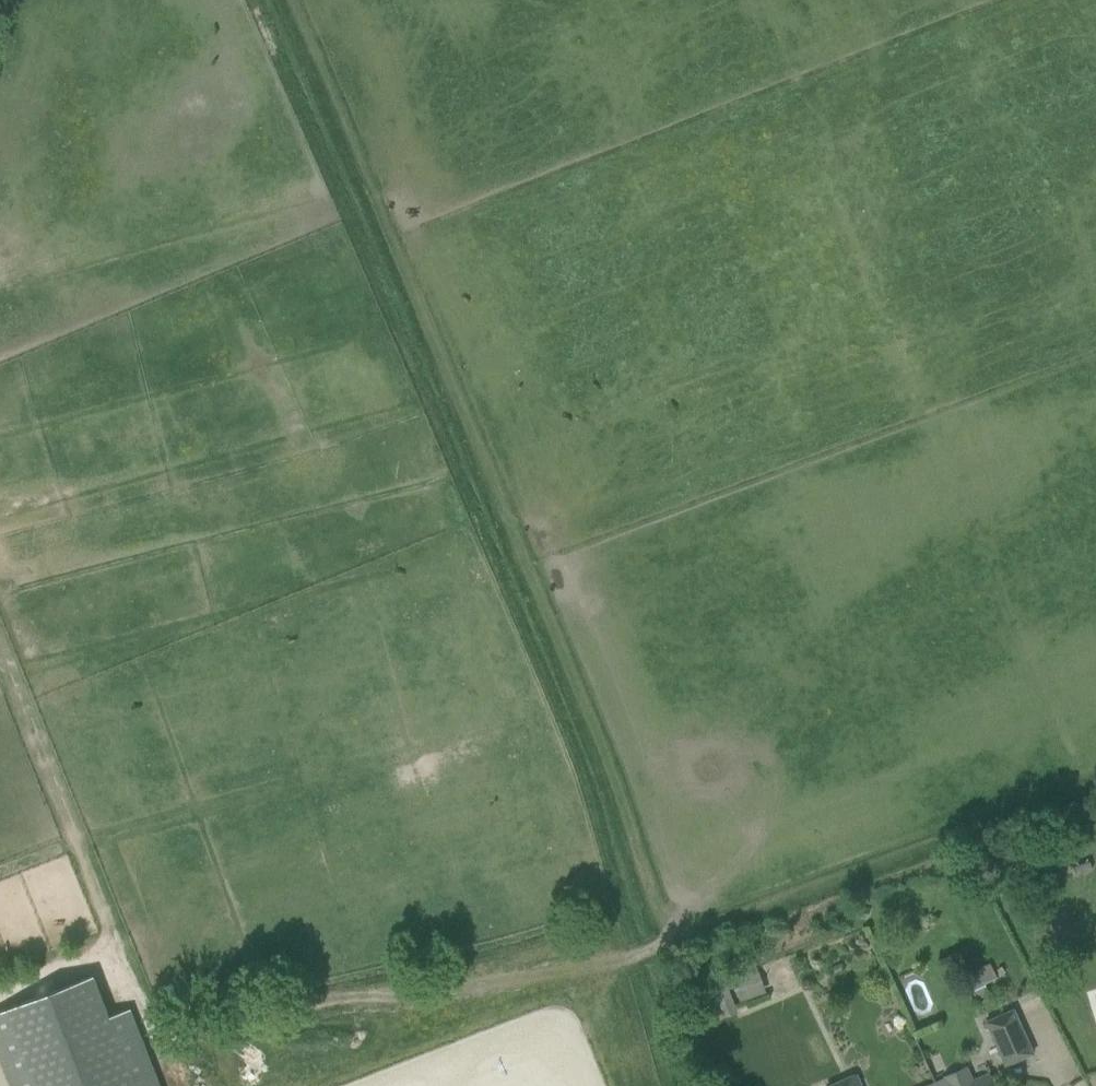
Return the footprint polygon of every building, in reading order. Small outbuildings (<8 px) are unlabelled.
[(731,969),(733,974),(753,967),(751,962),(731,969)] [(984,984),(995,977),(988,963),(965,975),(977,1000),(989,994),(984,984)] [(733,974),(702,987),(715,1020),(737,1012),(728,990),(759,977),(755,967),(753,967),(733,974)] [(9,1085),(159,1085),(130,1009),(109,1017),(93,977),(0,1015),(0,1063),(9,1085)] [(986,1022),(1005,1066),(1033,1054),(1014,1010),(986,1022)] [(934,1082),(936,1085),(994,1085),(989,1073),(970,1081),(964,1068),(934,1082)] [(853,1075),(827,1085),(857,1085),(853,1075)]
